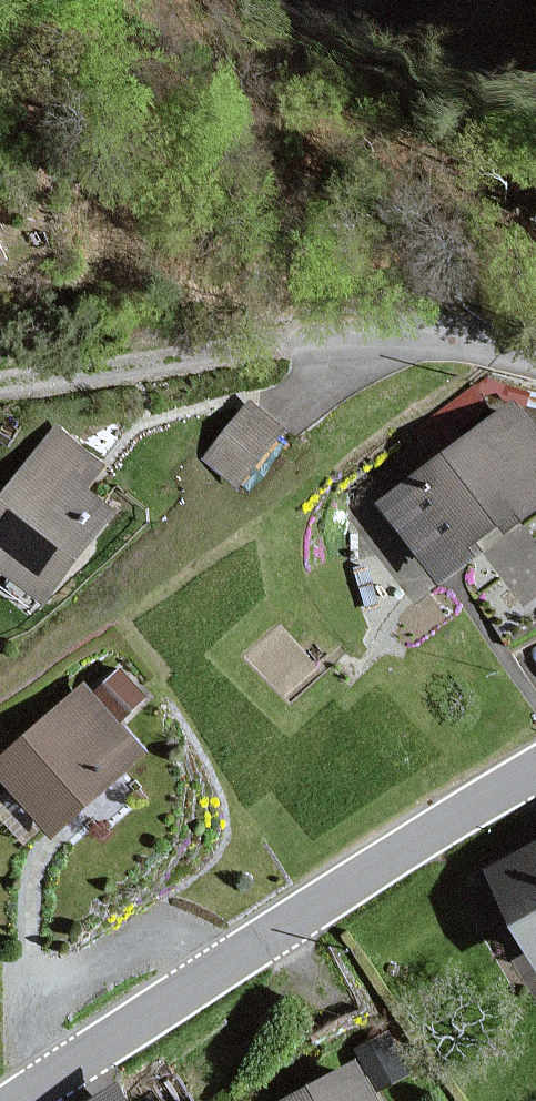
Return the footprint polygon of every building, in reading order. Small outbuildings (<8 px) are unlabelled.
[(12,257),(0,232),(0,263),(12,257)] [(280,431),(251,407),(209,456),(238,480),(280,431)] [(515,408),(388,502),(442,574),(535,504),(535,479),(530,472),(535,467),(535,435),(515,408)] [(55,432),(0,506),(0,554),(49,591),(109,510),(85,493),(104,468),(55,432)] [(142,752),(90,691),(2,765),(54,826),(142,752)] [(495,874),(535,945),(535,851),(495,874)] [(301,1100),(376,1100),(361,1071),(301,1100)]
